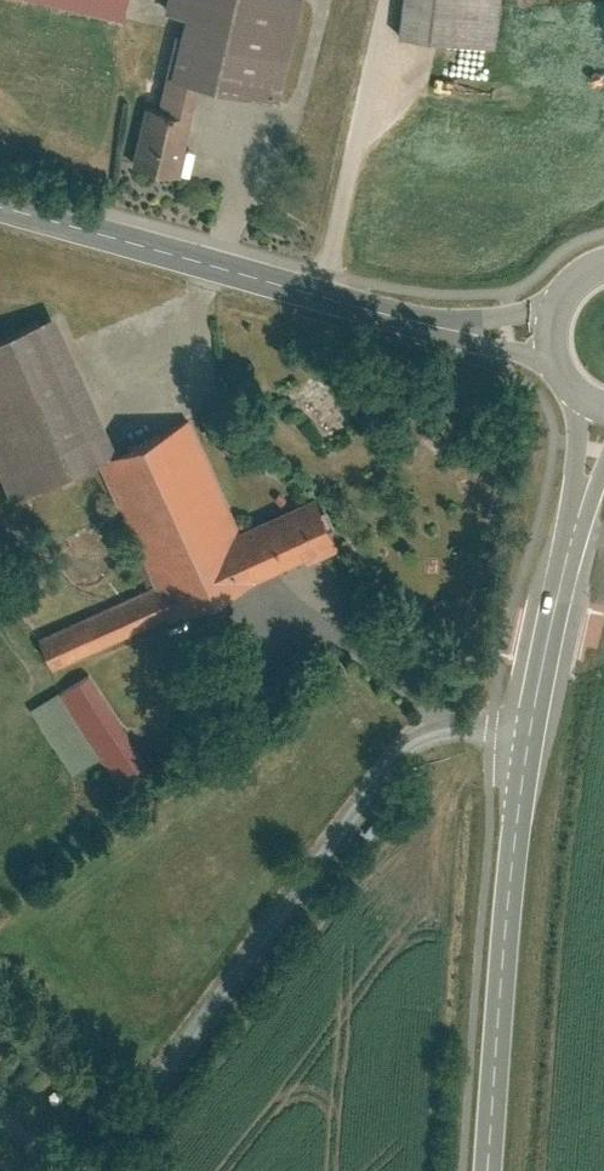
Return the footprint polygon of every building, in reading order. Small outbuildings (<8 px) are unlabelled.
[(121,23),(126,0),(22,0),(121,23)] [(295,0),(168,0),(165,12),(181,16),(159,110),(145,107),(130,170),(176,181),(197,86),(276,104),(300,1),(295,0)] [(506,0),(402,0),(397,35),(499,49),(506,0)] [(0,331),(0,476),(7,492),(98,451),(115,444),(64,333),(53,307),(0,331)] [(185,414),(115,444),(98,451),(155,585),(40,634),(52,663),(334,544),(312,494),(234,527),(185,414)] [(88,673),(32,708),(74,776),(98,761),(118,793),(150,773),(88,673)]
